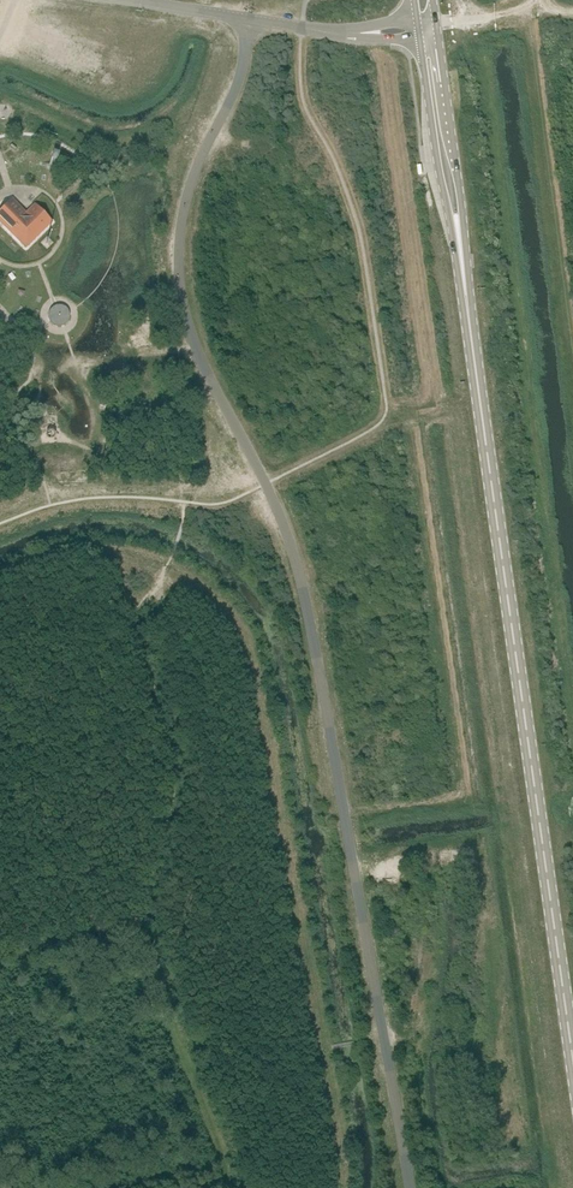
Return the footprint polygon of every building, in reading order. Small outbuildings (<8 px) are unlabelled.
[(77,171),(81,167),(75,161),(71,165),(77,171)] [(51,221),(34,204),(26,213),(12,199),(0,211),(0,221),(3,224),(26,247),(51,221)] [(64,306),(57,305),(51,309),(48,315),(50,322),(55,326),(62,327),(68,324),(70,317),(69,311),(64,306)]
